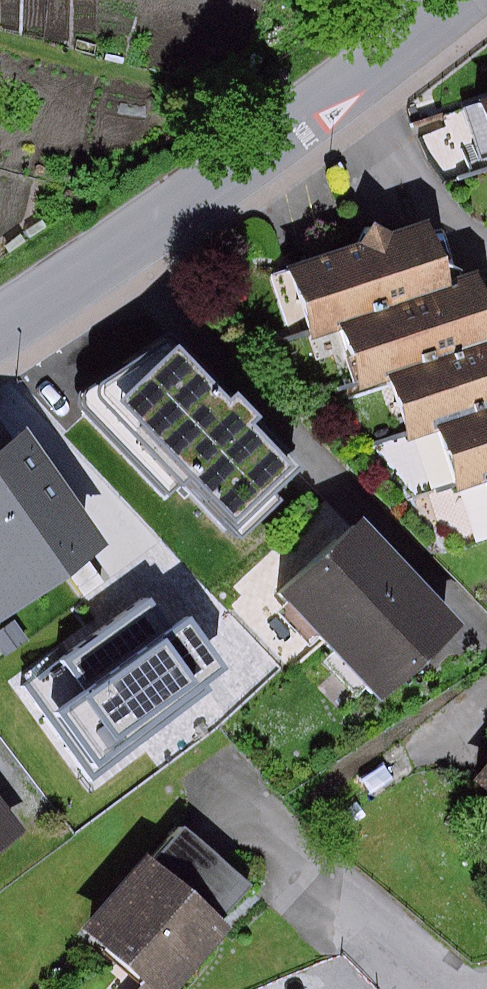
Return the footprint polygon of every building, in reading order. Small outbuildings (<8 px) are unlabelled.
[(436,217),(298,259),(318,325),(350,315),(456,283),(436,217)] [(350,315),(368,373),(398,363),(486,336),(486,273),(456,283),(350,315)] [(398,363),(418,426),(447,417),(486,404),(486,336),(398,363)] [(172,339),(105,401),(180,482),(192,471),(230,512),(294,453),(213,365),(204,374),(172,339)] [(447,417),(465,473),(486,466),(486,404),(447,417)] [(0,451),(0,619),(108,541),(28,431),(0,451)] [(365,515),(286,592),(335,641),(413,567),(365,515)] [(413,567),(335,641),(385,694),(464,621),(413,567)] [(153,598),(30,685),(91,772),(210,689),(207,685),(228,670),(190,618),(175,629),(153,598)] [(139,988),(162,988),(218,928),(191,903),(214,878),(163,831),(73,928),(139,988)]
